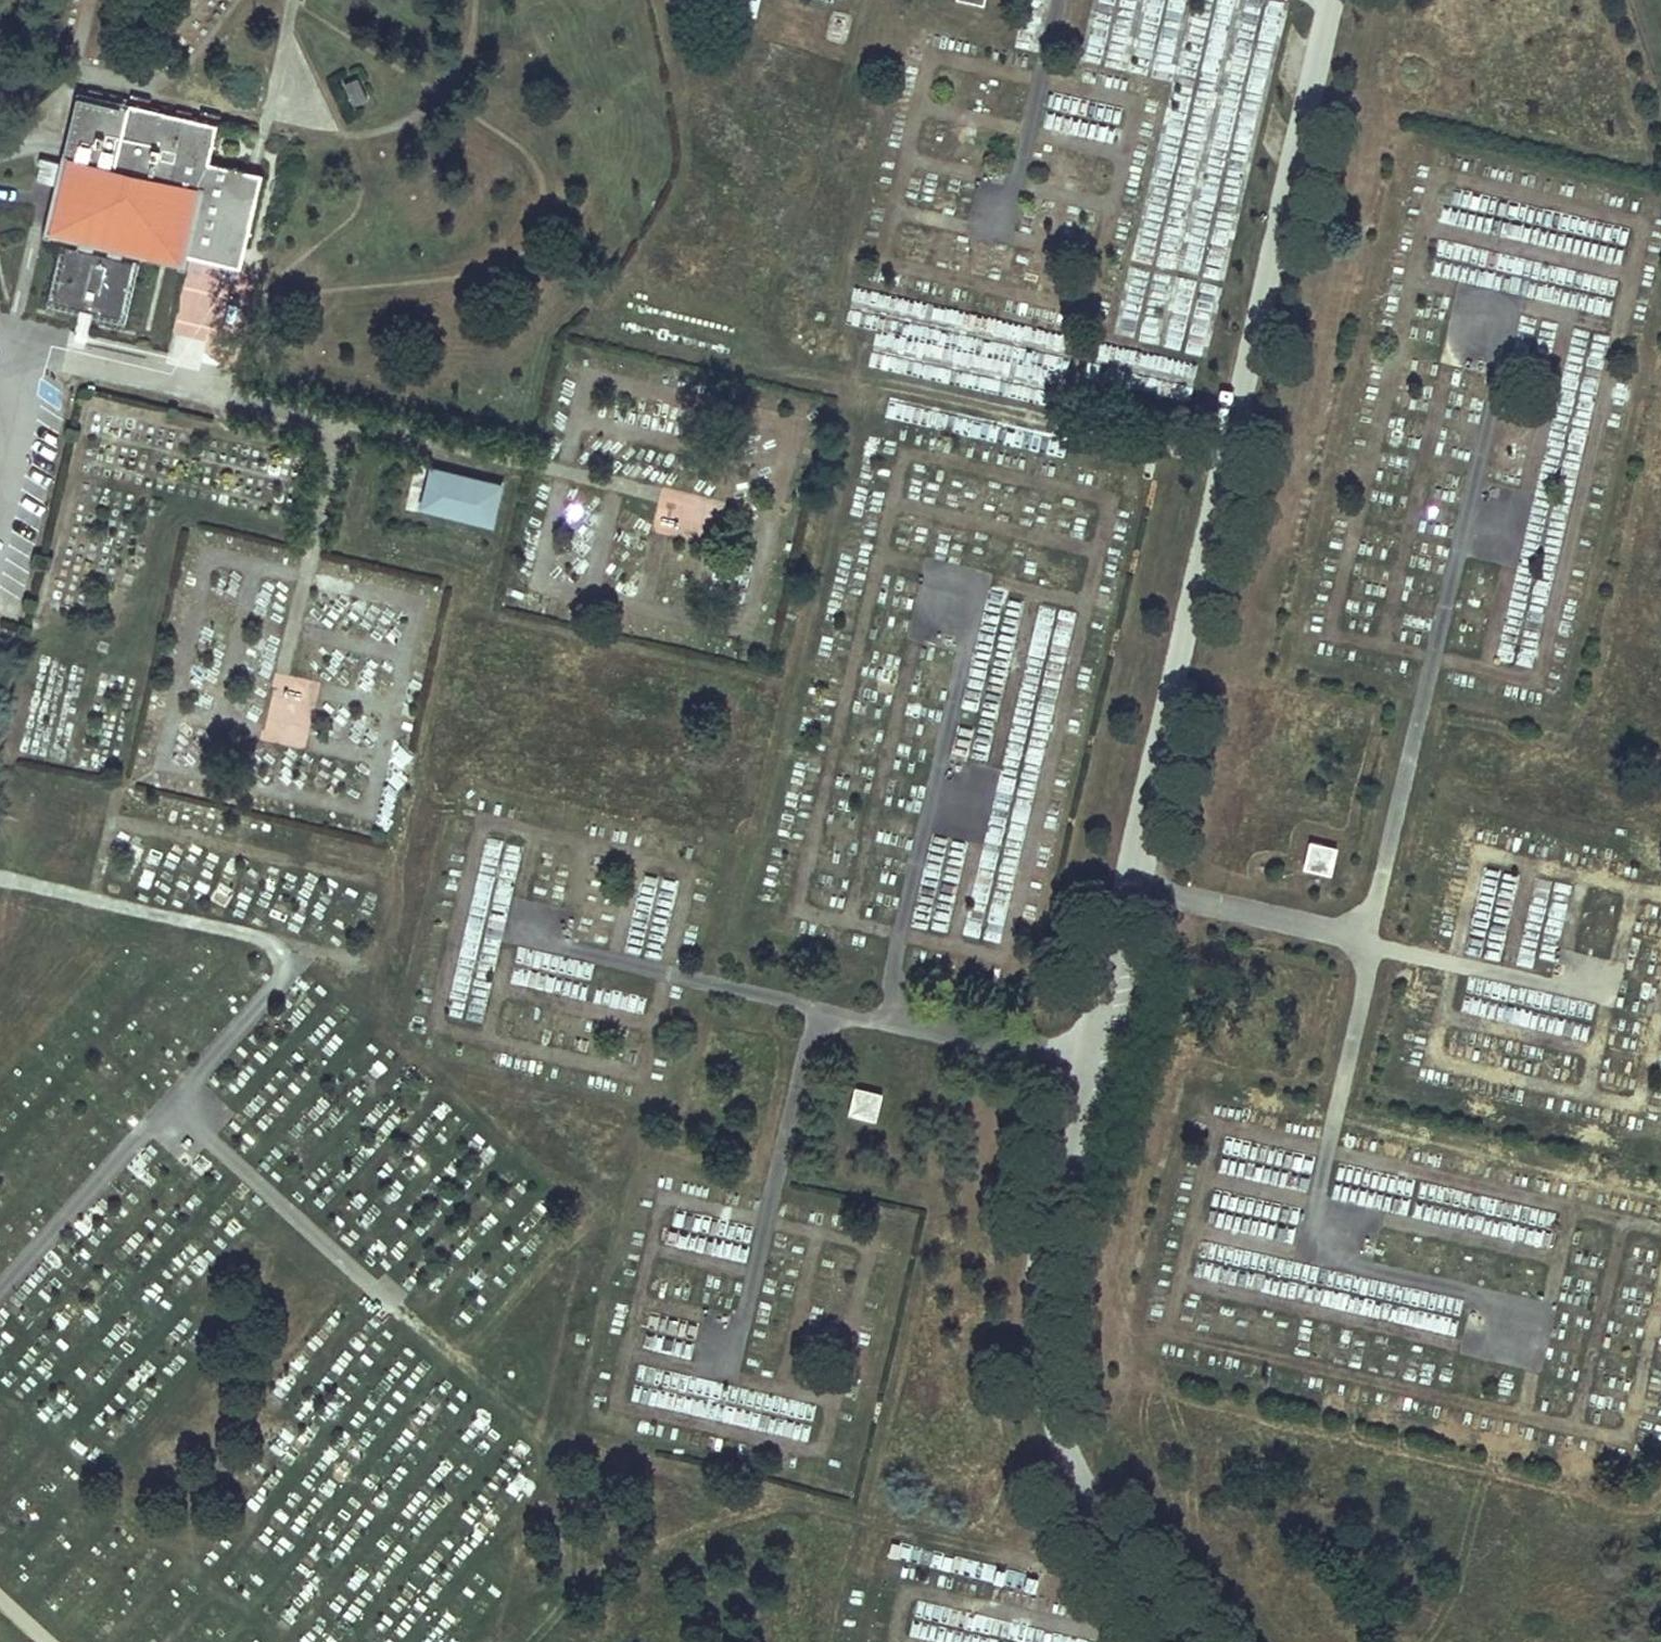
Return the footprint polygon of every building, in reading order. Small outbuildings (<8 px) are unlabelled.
[(354,76),(366,103),(380,97),(368,70),(354,76)] [(67,163),(52,221),(87,230),(84,242),(66,237),(49,299),(125,320),(143,259),(125,254),(128,241),(196,259),(222,162),(232,127),(80,88),(67,138),(91,144),(85,168),(67,163)] [(91,144),(67,138),(61,162),(67,163),(85,168),(91,144)] [(54,184),(59,162),(42,158),(37,180),(54,184)] [(222,162),(196,259),(241,271),(267,173),(222,162)] [(501,482),(423,463),(413,506),(491,524),(501,482)] [(1336,868),(1307,861),(1304,874),(1333,881),(1336,868)] [(864,1104),(858,1132),(873,1136),(879,1108),(864,1104)] [(879,1108),(873,1136),(884,1138),(890,1111),(879,1108)]
